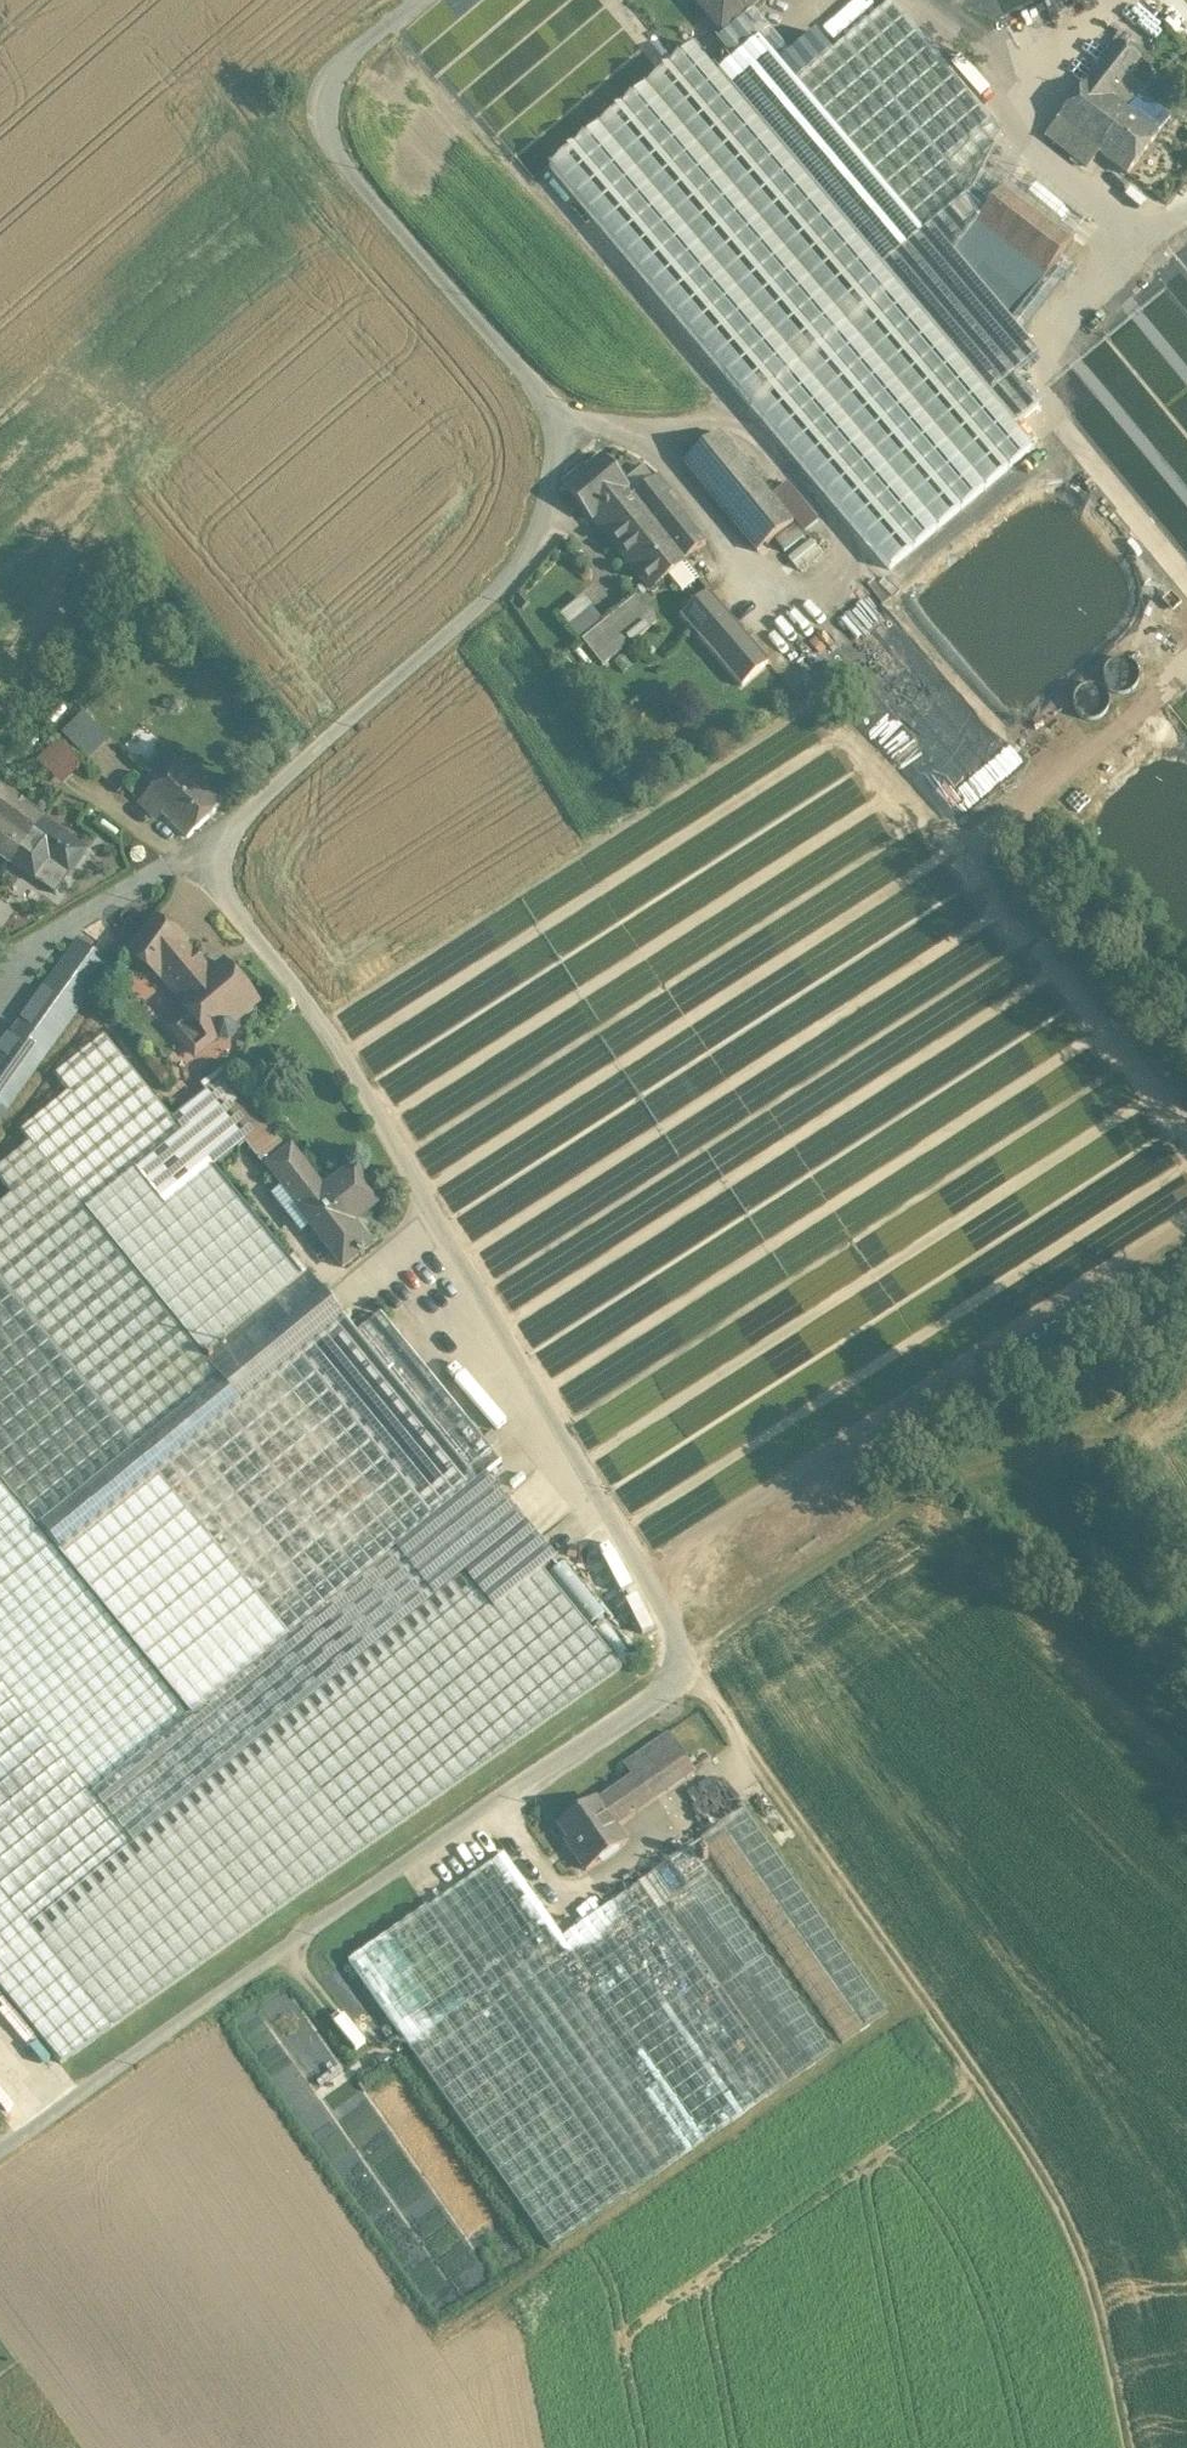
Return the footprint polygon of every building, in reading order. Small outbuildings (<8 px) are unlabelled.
[(722,32),(717,37),(735,59),(754,43),(749,36),(754,32),(741,17),(761,0),(695,0),(722,32)] [(753,119),(657,200),(935,530),(1032,448),(1014,426),(882,268),(967,198),(972,193),(996,146),(1002,133),(892,2),(823,59),(822,60),(796,83),(753,119)] [(735,59),(716,75),(753,119),(796,83),(783,68),(759,39),(754,43),(735,59)] [(1141,60),(1119,43),(1089,80),(1126,109),(1144,87),(1128,75),(1141,60)] [(810,45),(783,68),(796,83),(822,60),(810,45)] [(694,49),(552,169),(610,239),(652,204),(657,200),(753,119),(716,75),(694,49)] [(1089,80),(1058,120),(1095,149),(1126,109),(1089,80)] [(513,157),(526,180),(544,169),(535,154),(613,109),(603,92),(520,139),(526,149),(513,157)] [(1158,135),(1126,109),(1095,149),(1099,152),(1127,174),(1158,135)] [(1095,149),(1058,120),(1047,134),(1088,167),(1099,152),(1095,149)] [(1090,221),(996,146),(972,193),(967,198),(982,216),(1007,185),(1075,239),(1090,221)] [(1075,239),(1007,185),(982,216),(955,250),(1024,304),(1075,239)] [(967,198),(882,268),(1014,426),(1040,405),(1014,376),(1038,355),(1011,322),(1024,304),(955,250),(982,216),(967,198)] [(792,369),(652,204),(610,239),(750,405),(792,369)] [(793,523),(719,433),(684,462),(758,552),(793,523)] [(603,458),(587,471),(585,468),(563,486),(591,520),(594,517),(627,489),(633,496),(654,480),(643,467),(627,480),(625,486),(603,458)] [(672,494),(658,476),(654,480),(633,496),(685,560),(706,544),(668,497),(672,494)] [(633,496),(627,489),(594,517),(652,588),(669,575),(682,592),(699,579),(686,562),(685,560),(633,496)] [(794,525),(775,541),(784,552),(804,537),(794,525)] [(739,630),(708,594),(682,616),(714,652),(739,630)] [(635,597),(582,641),(602,666),(656,622),(635,597)] [(739,630),(714,652),(742,685),(767,662),(739,630)] [(57,732),(84,760),(107,738),(80,710),(57,732)] [(59,739),(36,762),(62,788),(84,764),(59,739)] [(223,804),(166,748),(144,770),(159,783),(140,802),(156,818),(162,812),(188,838),(223,804)] [(0,789),(0,857),(11,864),(12,864),(43,820),(44,819),(0,789)] [(44,819),(43,820),(12,864),(55,897),(87,851),(44,819)] [(186,942),(152,919),(127,954),(160,978),(162,975),(183,945),(186,942)] [(110,963),(77,940),(0,1049),(0,1118),(110,963)] [(225,963),(210,976),(202,967),(203,966),(194,955),(193,956),(183,945),(162,975),(183,999),(179,1002),(190,1015),(173,1029),(188,1047),(205,1033),(212,1042),(218,1037),(220,1040),(229,1040),(235,1035),(236,1026),(233,1024),(258,1003),(225,963)] [(69,1051),(0,1159),(0,1257),(2,1259),(11,1270),(91,1205),(133,1171),(187,1126),(178,1115),(97,1015),(69,1051)] [(263,1119),(228,1073),(205,1090),(207,1092),(242,1137),(244,1136),(245,1135),(244,1134),(263,1119)] [(207,1092),(178,1115),(187,1126),(133,1171),(164,1210),(219,1165),(218,1164),(247,1140),(244,1136),(242,1137),(207,1092)] [(263,1119),(244,1134),(245,1135),(244,1136),(247,1140),(267,1166),(268,1166),(288,1150),(263,1119)] [(323,1189),(291,1148),(288,1150),(268,1166),(296,1202),(289,1207),(297,1219),(303,1215),(343,1267),(368,1248),(350,1225),(381,1201),(354,1165),(323,1189)] [(306,1273),(219,1165),(164,1210),(163,1211),(249,1320),(306,1273)] [(249,1320),(163,1211),(164,1210),(133,1171),(91,1205),(209,1351),(210,1352),(236,1330),(249,1320)] [(209,1351),(91,1205),(11,1270),(5,1275),(141,1442),(227,1373),(213,1356),(209,1360),(205,1354),(209,1351)] [(5,1275),(11,1270),(2,1259),(0,1261),(0,1471),(43,1523),(141,1442),(5,1275)] [(249,1320),(236,1330),(253,1351),(325,1293),(307,1273),(306,1273),(249,1320)] [(43,1523),(41,1524),(62,1551),(64,1549),(158,1473),(198,1440),(198,1439),(246,1400),(344,1322),(346,1320),(325,1293),(253,1351),(227,1373),(141,1442),(43,1523)] [(492,1451),(381,1315),(355,1335),(466,1472),(492,1451)] [(355,1335),(344,1322),(246,1400),(377,1562),(475,1483),(466,1472),(355,1335)] [(253,1351),(236,1330),(210,1352),(209,1351),(205,1354),(209,1360),(213,1356),(227,1373),(253,1351)] [(377,1562),(246,1400),(198,1439),(198,1440),(158,1473),(289,1633),(377,1562)] [(41,1524),(43,1523),(0,1471),(0,1679),(93,1793),(194,1710),(64,1549),(62,1551),(41,1524)] [(158,1473),(64,1549),(194,1710),(289,1633),(158,1473)] [(194,1710),(93,1793),(134,1844),(526,1524),(486,1475),(475,1484),(475,1483),(377,1562),(289,1633),(194,1710)] [(134,1844),(93,1793),(0,1679),(0,1890),(111,2028),(622,1668),(543,1571),(556,1561),(526,1524),(134,1844)] [(668,1733),(623,1765),(631,1777),(613,1789),(632,1816),(695,1772),(668,1733)] [(594,1800),(559,1824),(578,1850),(574,1853),(586,1870),(625,1843),(614,1828),(632,1816),(613,1789),(596,1801),(594,1800)] [(462,1885),(354,1961),(551,2245),(894,2005),(748,1802),(568,1931),(510,1850),(462,1885)] [(0,1890),(0,1989),(61,2064),(111,2028),(0,1890)]
